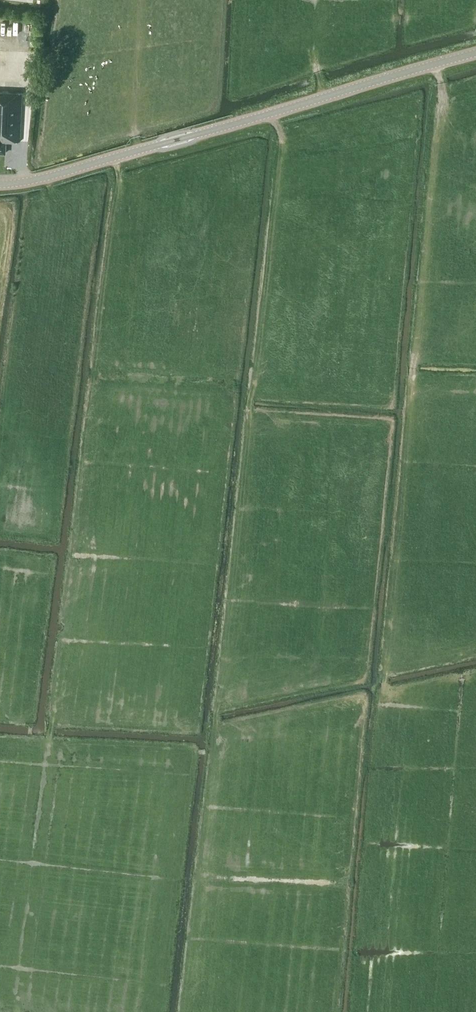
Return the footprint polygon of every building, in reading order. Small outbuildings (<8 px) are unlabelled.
[(0,91),(0,152),(5,153),(6,140),(20,140),(22,93),(22,92),(0,91)]
